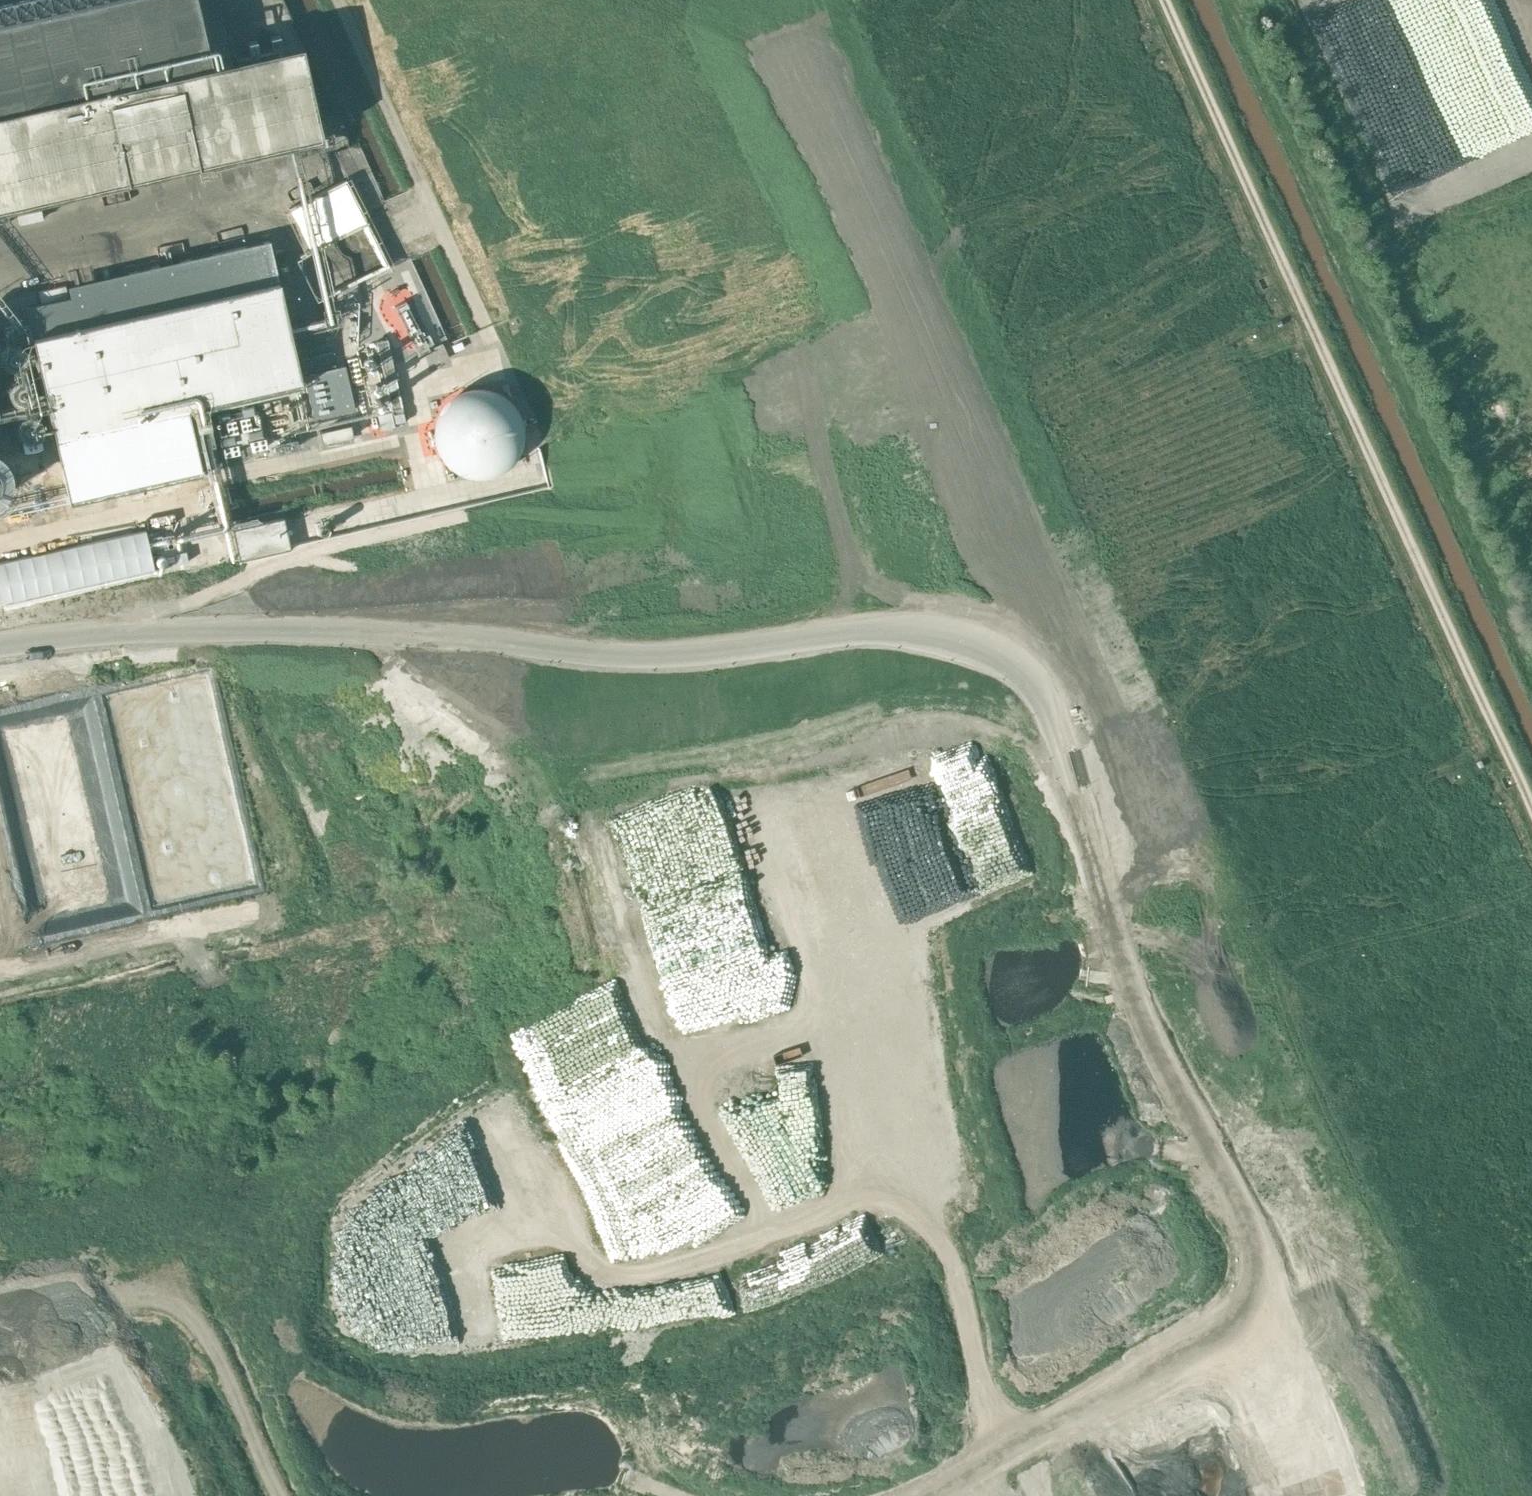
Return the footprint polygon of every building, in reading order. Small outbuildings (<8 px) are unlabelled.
[(322,138),(303,57),(233,73),(213,77),(195,0),(130,0),(0,30),(0,211),(322,138)] [(302,384),(283,301),(278,281),(277,277),(269,241),(238,248),(224,251),(69,286),(71,297),(25,307),(55,440),(77,435),(271,391),(294,386),(302,384)] [(314,418),(354,409),(346,371),(344,365),(304,374),(314,418)] [(518,486),(515,395),(435,398),(439,490),(518,486)] [(283,517),(232,528),(232,529),(238,557),(239,561),(290,550),(289,545),(283,517)] [(589,1164),(605,1227),(646,1217),(641,1200),(613,1207),(606,1180),(619,1177),(616,1168),(627,1165),(624,1155),(589,1164)]
